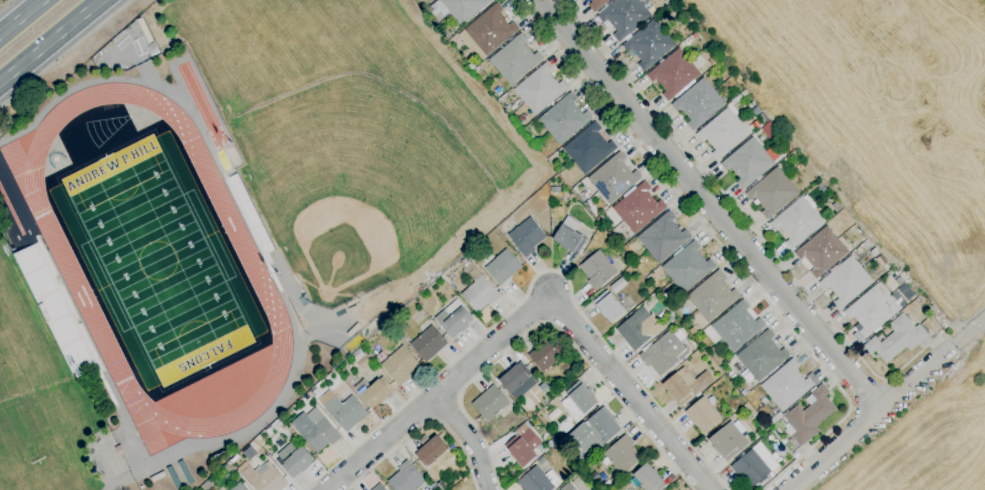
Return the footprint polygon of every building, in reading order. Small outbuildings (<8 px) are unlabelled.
[(419,7),(413,0),(420,0),(426,7),(422,10),(419,6),(419,7)] [(429,8),(439,0),(439,1),(440,0),(494,0),(461,28),(449,13),(445,16),(440,11),(435,15),(429,8)] [(592,2),(590,0),(610,0),(594,13),(588,6),(592,2)] [(597,16),(616,0),(639,0),(652,16),(619,43),(612,35),(617,32),(607,20),(603,23),(597,16)] [(482,60),(471,47),(469,49),(458,36),(453,40),(452,38),(463,29),(464,31),(497,3),(503,10),(499,14),(508,25),(512,22),(519,30),(482,60)] [(148,43),(137,20),(141,18),(153,41),(148,43)] [(643,72),(637,65),(641,61),(632,50),(628,53),(622,46),(627,41),(625,39),(629,35),(631,37),(654,19),(676,45),(643,72)] [(673,38),(668,33),(678,25),(685,34),(681,37),(678,34),(673,38)] [(511,86),(489,60),(521,33),(527,40),(523,43),(533,55),(537,52),(543,59),(511,86)] [(696,41),(691,36),(695,33),(699,38),(696,41)] [(668,102),(662,95),(666,91),(656,79),(652,83),(646,76),(679,48),(700,75),(694,80),(695,82),(675,99),(674,97),(668,102)] [(712,67),(708,62),(715,56),(719,61),(712,67)] [(535,116),(513,90),(546,62),(552,70),(548,73),(558,85),(562,81),(568,89),(535,116)] [(472,71),(468,66),(471,63),(476,68),(472,71)] [(693,132),(687,124),(691,121),(681,109),(677,112),(671,105),(703,78),(725,104),(693,132)] [(734,105),(731,102),(744,91),(747,94),(734,105)] [(560,146),(538,119),(570,92),(577,99),(572,103),(582,114),(586,111),(592,118),(580,129),(581,131),(577,134),(576,133),(560,146)] [(717,161),(711,154),(715,150),(705,139),(701,142),(695,135),(728,107),(750,134),(717,161)] [(521,124),(517,119),(523,114),(527,119),(521,124)] [(585,175),(563,149),(566,146),(564,144),(572,138),(573,138),(582,130),(583,132),(585,130),(583,128),(590,123),(591,125),(595,122),(601,129),(597,133),(607,144),(611,141),(617,148),(585,175)] [(742,191),(736,183),(740,180),(730,168),(726,172),(720,164),(753,137),(775,163),(742,191)] [(609,205),(587,179),(619,152),(626,159),(622,162),(632,174),(636,170),(642,178),(609,205)] [(767,220),(761,213),(764,209),(755,198),(751,201),(745,194),(777,167),(799,193),(767,220)] [(612,208),(644,181),(651,188),(647,192),(656,203),(660,200),(666,207),(634,235),(612,208)] [(828,204),(826,202),(827,200),(826,199),(831,195),(834,198),(828,204)] [(792,250),(785,243),(789,239),(779,228),(776,231),(770,223),(802,196),(824,223),(792,250)] [(836,214),(830,207),(836,202),(842,209),(836,214)] [(659,264),(637,238),(669,210),(675,218),(671,221),(681,233),(685,230),(691,237),(659,264)] [(577,255),(553,239),(568,216),(579,224),(574,231),(587,240),(577,255)] [(526,258),(508,235),(531,217),(547,237),(533,248),(535,251),(526,258)] [(816,279),(810,272),(814,269),(804,257),(800,261),(794,253),(826,226),(849,252),(816,279)] [(683,294),(661,268),(675,257),(673,255),(682,247),(683,249),(694,240),(700,247),(696,251),(706,262),(710,259),(716,267),(683,294)] [(13,256),(71,375),(100,361),(41,242),(13,256)] [(500,286),(484,268),(506,249),(522,267),(500,286)] [(595,291),(587,282),(590,280),(579,267),(599,251),(617,273),(595,291)] [(841,310),(834,302),(838,299),(829,287),(825,290),(819,282),(851,255),(874,282),(841,310)] [(145,458),(213,429),(204,423),(209,417),(205,408),(203,406),(202,402),(193,405),(182,396),(152,402),(130,383),(80,262),(69,267),(67,272),(68,272),(71,279),(64,282),(73,305),(79,310),(98,357),(108,366),(108,367),(145,458)] [(456,277),(451,275),(453,272),(454,273),(460,267),(462,271),(456,277)] [(477,314),(460,295),(474,283),(468,275),(476,268),(497,293),(498,292),(502,296),(491,306),(489,304),(477,314)] [(708,323),(686,297),(719,270),(725,277),(721,280),(731,292),(735,289),(741,296),(708,323)] [(615,295),(609,287),(621,277),(627,285),(615,295)] [(865,339),(859,332),(863,328),(853,316),(849,320),(843,312),(880,282),(902,309),(865,339)] [(612,324),(606,318),(605,319),(599,312),(601,310),(593,301),(608,290),(618,303),(628,295),(635,303),(626,311),(627,312),(612,324)] [(452,339),(441,327),(441,328),(434,320),(457,299),(463,307),(462,307),(474,320),(467,326),(469,327),(462,333),(461,332),(456,337),(455,336),(452,339)] [(733,353),(711,327),(743,299),(749,307),(745,310),(755,321),(759,318),(765,326),(733,353)] [(634,352),(616,330),(634,315),(633,314),(642,307),(650,316),(652,314),(663,328),(634,352)] [(886,364),(875,351),(870,355),(863,346),(875,336),(880,343),(887,337),(888,337),(894,332),(888,325),(903,313),(915,328),(919,325),(929,336),(910,352),(906,347),(886,364)] [(350,338),(347,334),(358,323),(361,327),(350,338)] [(426,363),(410,344),(431,326),(448,344),(426,363)] [(759,384),(758,382),(757,383),(754,378),(748,384),(740,375),(746,369),(735,357),(768,329),(774,336),(770,340),(775,345),(780,351),(784,348),(790,355),(781,363),(782,364),(759,384)] [(660,378),(650,366),(648,368),(638,356),(642,352),(643,353),(660,339),(670,330),(686,350),(676,358),(679,362),(660,378)] [(543,373),(527,355),(549,336),(564,353),(554,362),(555,363),(543,373)] [(400,387),(380,365),(402,346),(419,365),(407,376),(409,379),(400,387)] [(361,370),(351,359),(352,358),(351,356),(359,350),(370,363),(361,370)] [(782,413),(760,386),(792,359),(799,366),(795,369),(805,381),(808,378),(815,385),(812,388),(813,389),(807,394),(806,393),(804,394),(805,396),(795,404),(795,403),(791,406),(791,405),(789,406),(790,407),(786,411),(785,410),(782,413)] [(516,401),(498,381),(520,362),(532,375),(533,375),(538,382),(516,401)] [(680,407),(674,398),(672,400),(666,393),(668,391),(662,385),(684,367),(695,380),(706,371),(714,381),(699,393),(700,394),(695,398),(693,396),(680,407)] [(732,380),(727,375),(732,371),(736,376),(732,380)] [(352,386),(348,381),(353,376),(358,381),(352,386)] [(372,409),(354,388),(364,380),(370,387),(382,376),(394,391),(386,398),(387,399),(380,405),(379,404),(372,409)] [(576,422),(560,404),(568,397),(565,393),(579,381),(587,389),(588,388),(594,395),(592,397),(598,403),(576,422)] [(543,393),(538,387),(544,382),(549,388),(543,393)] [(800,447),(786,429),(785,428),(784,427),(788,424),(782,417),(797,405),(803,412),(810,406),(805,400),(811,395),(810,394),(811,393),(810,391),(815,387),(816,388),(822,384),(830,393),(825,397),(836,410),(815,427),(819,432),(800,447)] [(488,422),(472,404),(493,385),(509,403),(488,422)] [(744,398),(740,393),(744,390),(748,394),(744,398)] [(346,433),(323,407),(335,396),(342,404),(351,396),(368,414),(346,433)] [(703,435),(684,412),(703,396),(718,414),(721,411),(725,416),(722,418),(722,419),(703,435)] [(317,454),(302,437),(301,437),(290,424),(304,412),(307,415),(316,407),(323,416),(341,437),(332,446),(329,443),(317,454)] [(589,456),(582,448),(594,437),(583,425),(602,408),(621,430),(602,446),(589,456)] [(770,426),(766,422),(779,411),(782,415),(770,426)] [(727,462),(724,459),(723,459),(719,454),(718,454),(712,447),(713,447),(708,440),(722,428),(730,421),(749,444),(727,462)] [(524,468),(504,446),(518,434),(537,456),(524,468)] [(257,444),(254,439),(259,435),(262,440),(257,444)] [(426,468),(414,455),(423,447),(418,441),(425,435),(430,441),(436,435),(448,450),(430,466),(429,465),(426,468)] [(622,476),(603,454),(625,435),(633,444),(631,447),(642,459),(622,476)] [(292,480),(280,466),(284,463),(277,455),(292,441),(299,449),(302,446),(314,460),(308,466),(309,467),(302,473),(301,472),(292,480)] [(119,457),(115,448),(121,445),(125,454),(119,457)] [(758,489),(755,485),(752,488),(741,475),(738,477),(730,468),(752,449),(771,472),(768,474),(772,478),(758,489)] [(425,482),(416,489),(394,489),(387,482),(399,471),(397,468),(407,460),(425,482)] [(288,484),(281,489),(254,489),(240,474),(250,466),(255,472),(266,463),(269,468),(272,466),(288,484)] [(665,485),(660,489),(646,489),(633,475),(647,463),(653,469),(654,468),(660,475),(658,477),(665,485)] [(182,489),(180,489),(177,489),(166,469),(170,466),(182,489)] [(561,482),(552,489),(524,489),(517,482),(518,481),(516,479),(528,469),(530,471),(536,466),(545,476),(551,470),(561,482)] [(214,488),(212,489),(205,489),(202,487),(208,481),(214,488)] [(239,481),(227,489),(246,489),(239,481)]
